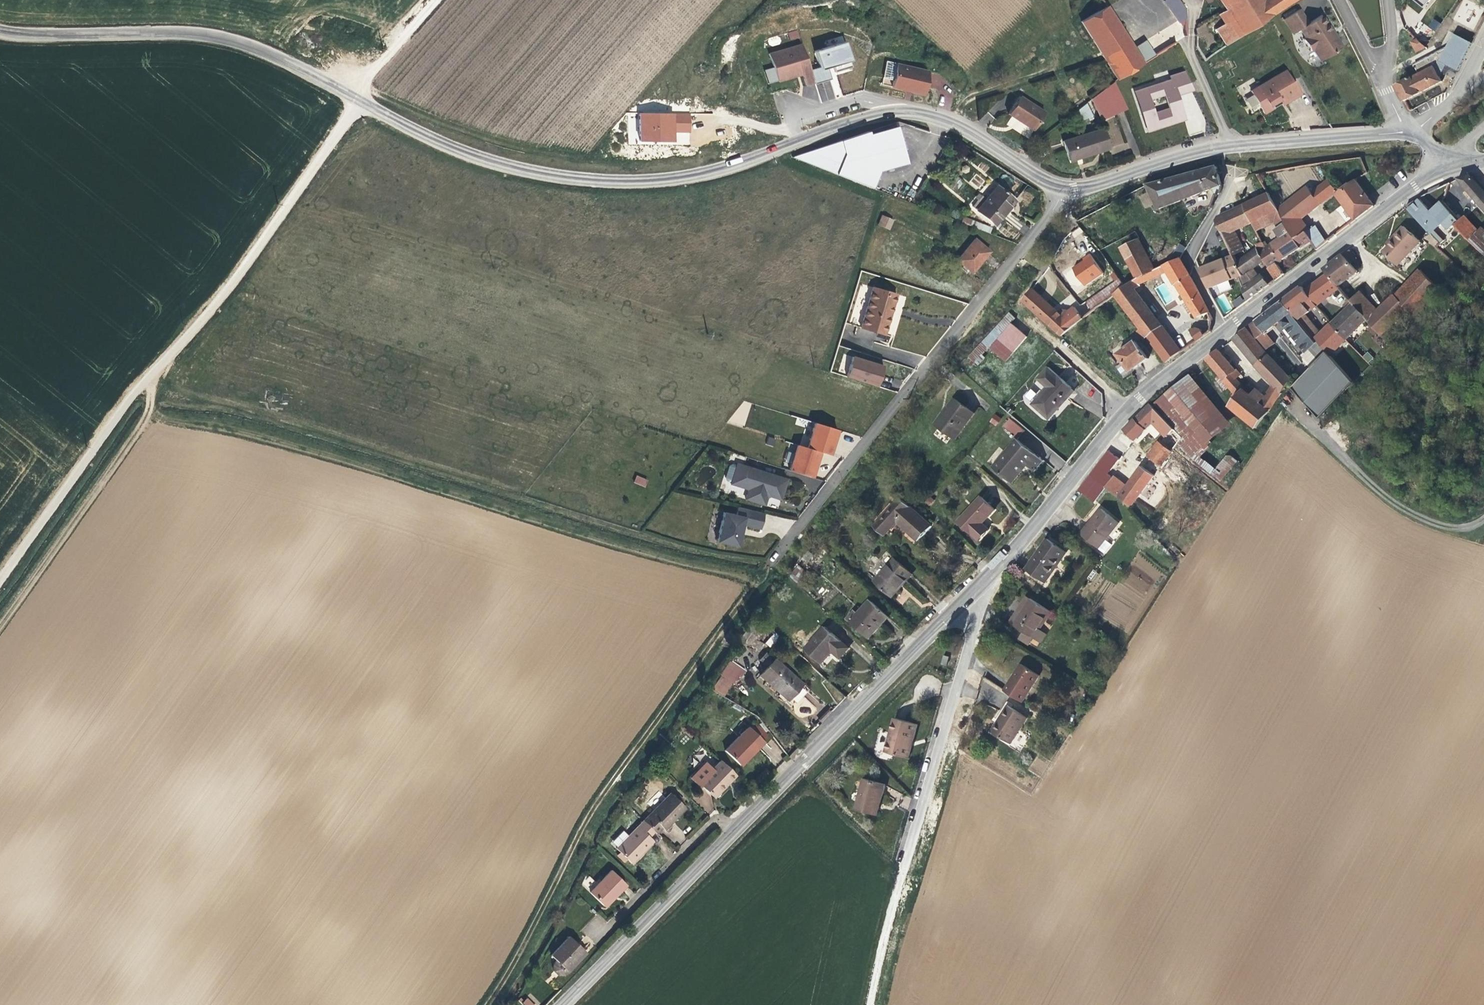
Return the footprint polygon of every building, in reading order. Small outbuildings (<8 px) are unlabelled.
[(1183,14),(1187,11),(1179,0),(1170,0),(1168,1),(1179,17),(1183,14)] [(1303,0),(1270,0),(1267,2),(1266,0),(1223,0),(1231,12),(1238,20),(1249,36),(1273,20),(1303,0)] [(1424,10),(1433,0),(1413,0),(1424,10)] [(1088,23),(1109,59),(1123,80),(1148,65),(1139,52),(1112,9),(1105,14),(1088,23)] [(1313,24),(1304,10),(1288,19),(1298,36),(1305,31),(1310,39),(1307,41),(1314,52),(1318,50),(1326,61),(1346,48),(1325,16),(1313,24)] [(1231,12),(1223,18),(1229,26),(1238,20),(1231,12)] [(1458,14),(1459,24),(1467,24),(1466,13),(1458,14)] [(1436,31),(1440,23),(1432,18),(1427,27),(1436,31)] [(1221,31),(1231,47),(1249,36),(1238,20),(1229,26),(1221,31)] [(798,30),(788,32),(790,40),(799,38),(798,30)] [(843,35),(827,41),(829,47),(845,41),(843,35)] [(1449,66),(1460,71),(1474,44),(1456,35),(1449,50),(1432,59),(1435,65),(1445,75),(1449,66)] [(1418,40),(1414,43),(1417,49),(1423,45),(1418,40)] [(1153,42),(1139,52),(1148,65),(1161,56),(1153,42)] [(816,83),(804,44),(772,54),(780,82),(799,76),(798,74),(803,72),(807,85),(816,83)] [(1400,89),(1407,105),(1445,83),(1442,79),(1445,75),(1435,65),(1432,59),(1417,67),(1423,77),(1400,89)] [(925,94),(931,71),(889,62),(883,84),(905,89),(905,88),(914,90),(914,92),(925,94)] [(1268,115),(1285,105),(1289,103),(1290,105),(1305,96),(1297,83),(1296,83),(1290,73),(1255,93),(1268,115)] [(1146,131),(1185,122),(1188,136),(1204,132),(1191,74),(1135,87),(1146,131)] [(1120,83),(1097,100),(1108,123),(1132,111),(1120,83)] [(1049,114),(1022,100),(1012,118),(1039,132),(1049,114)] [(1088,104),(1078,109),(1085,123),(1095,118),(1088,104)] [(690,114),(642,114),(641,142),(677,142),(677,132),(690,132),(690,114)] [(908,164),(898,127),(870,134),(870,132),(795,156),(795,157),(874,188),(881,172),(908,164)] [(1114,149),(1108,129),(1068,141),(1074,159),(1085,156),(1085,159),(1114,149)] [(1225,184),(1222,167),(1152,186),(1165,213),(1225,184)] [(1331,176),(1284,213),(1285,217),(1294,233),(1301,227),(1307,235),(1315,229),(1307,219),(1343,190),(1331,176)] [(1461,180),(1483,207),(1483,189),(1472,176),(1461,180)] [(1359,221),(1376,206),(1363,187),(1359,182),(1341,197),(1359,221)] [(973,205),(997,225),(1017,200),(998,184),(986,199),(981,195),(973,205)] [(1281,210),(1272,193),(1249,205),(1256,221),(1257,223),(1281,210)] [(1422,199),(1408,207),(1411,210),(1422,201),(1422,199)] [(1422,201),(1411,210),(1432,235),(1436,231),(1444,224),(1451,232),(1456,226),(1461,223),(1444,203),(1433,213),(1422,201)] [(1249,205),(1219,220),(1223,229),(1234,256),(1248,248),(1245,241),(1241,243),(1235,232),(1256,221),(1249,205)] [(1284,213),(1281,210),(1257,223),(1261,230),(1279,220),(1285,217),(1284,213)] [(897,220),(887,214),(882,222),(892,228),(897,220)] [(1456,226),(1483,249),(1483,236),(1481,233),(1483,230),(1469,216),(1461,223),(1456,226)] [(1279,265),(1313,243),(1307,235),(1301,227),(1294,233),(1285,217),(1279,220),(1287,236),(1269,247),(1265,240),(1257,245),(1271,271),(1279,265)] [(1320,251),(1329,244),(1316,228),(1315,229),(1307,235),(1313,243),(1320,251)] [(1393,247),(1386,252),(1401,268),(1424,247),(1407,229),(1395,239),(1398,243),(1393,247)] [(1436,231),(1432,235),(1441,245),(1442,246),(1445,241),(1436,231)] [(993,252),(975,239),(958,259),(975,273),(993,252)] [(1128,291),(1119,299),(1149,338),(1171,366),(1209,338),(1205,332),(1203,332),(1200,332),(1198,333),(1196,331),(1177,345),(1138,293),(1171,273),(1201,321),(1212,315),(1192,277),(1184,263),(1159,273),(1143,241),(1125,250),(1140,281),(1128,291)] [(1090,254),(1070,268),(1083,287),(1103,273),(1090,254)] [(1328,271),(1331,275),(1341,286),(1360,271),(1348,255),(1328,271)] [(1234,257),(1203,270),(1210,291),(1239,279),(1243,277),(1234,257)] [(1278,283),(1287,277),(1279,265),(1271,271),(1278,283)] [(1363,293),(1354,302),(1357,305),(1371,321),(1385,336),(1409,312),(1415,319),(1441,293),(1424,274),(1380,313),(1363,293)] [(1251,302),(1271,287),(1262,275),(1243,287),(1251,302)] [(1331,275),(1307,294),(1318,307),(1342,288),(1341,286),(1331,275)] [(1122,281),(1090,306),(1097,315),(1119,299),(1128,291),(1122,281)] [(907,295),(864,282),(850,322),(894,336),(907,295)] [(1061,315),(1036,289),(1027,303),(1066,339),(1088,322),(1079,312),(1072,318),(1070,315),(1064,313),(1061,315)] [(1304,290),(1286,303),(1310,334),(1315,331),(1305,318),(1318,307),(1307,294),(1304,290)] [(1240,295),(1231,301),(1235,307),(1244,301),(1240,295)] [(1286,303),(1268,317),(1275,328),(1282,322),(1285,326),(1286,325),(1288,323),(1304,344),(1305,346),(1314,339),(1310,334),(1286,303)] [(1226,318),(1237,311),(1232,305),(1223,312),(1226,318)] [(1357,305),(1335,326),(1346,340),(1349,343),(1371,321),(1357,305)] [(1017,316),(1011,311),(967,357),(973,363),(1017,316)] [(1261,322),(1268,333),(1275,328),(1268,317),(1261,322)] [(1261,322),(1250,330),(1258,341),(1268,333),(1261,322)] [(1031,337),(1014,323),(993,348),(1010,362),(1031,337)] [(1288,323),(1286,325),(1301,346),(1304,344),(1288,323)] [(1326,354),(1327,355),(1329,357),(1346,340),(1335,326),(1332,324),(1315,341),(1318,345),(1326,354)] [(1220,353),(1209,361),(1240,401),(1231,411),(1256,433),(1268,417),(1288,386),(1290,382),(1266,352),(1258,341),(1250,330),(1236,341),(1275,389),(1261,408),(1245,394),(1233,380),(1240,373),(1220,353)] [(1258,341),(1266,352),(1276,345),(1268,333),(1258,341)] [(1140,345),(1122,357),(1127,365),(1134,375),(1152,362),(1140,345)] [(1326,354),(1318,345),(1304,360),(1312,369),(1326,354)] [(1367,363),(1373,358),(1368,351),(1362,356),(1367,363)] [(854,355),(847,376),(879,386),(885,365),(874,362),(873,363),(869,362),(869,360),(854,355)] [(1327,355),(1293,391),(1320,420),(1354,384),(1329,357),(1327,355)] [(1128,379),(1134,375),(1127,365),(1121,370),(1128,379)] [(1052,418),(1063,405),(1059,402),(1071,387),(1050,367),(1039,381),(1049,390),(1037,405),(1052,418)] [(1169,397),(1158,405),(1209,448),(1233,429),(1194,378),(1169,397)] [(1059,402),(1063,405),(1076,391),(1071,387),(1059,402)] [(1029,405),(1035,392),(1028,388),(1022,401),(1029,405)] [(956,394),(936,419),(951,432),(973,409),(956,394)] [(739,399),(731,423),(743,428),(752,403),(739,399)] [(1209,448),(1158,405),(1154,409),(1183,440),(1181,445),(1194,460),(1209,448)] [(1144,469),(1155,480),(1175,453),(1181,445),(1183,440),(1154,409),(1121,443),(1120,445),(1131,455),(1153,426),(1167,440),(1144,469)] [(989,422),(996,426),(1000,418),(994,414),(989,422)] [(1008,427),(1022,441),(1028,432),(1014,420),(1008,427)] [(834,456),(841,429),(815,423),(808,447),(797,445),(790,471),(817,478),(823,453),(834,456)] [(1030,467),(1040,457),(1022,441),(998,467),(1017,484),(1030,467)] [(1094,477),(1111,492),(1133,512),(1155,480),(1144,469),(1129,488),(1118,480),(1127,467),(1112,455),(1094,477)] [(1047,463),(1040,457),(1030,467),(1038,474),(1047,463)] [(772,496),(783,499),(789,479),(739,463),(733,483),(750,489),(747,499),(766,505),(769,497),(772,496)] [(1210,481),(1220,489),(1231,474),(1222,467),(1210,481)] [(633,483),(645,487),(648,480),(636,475),(633,483)] [(1094,477),(1082,493),(1099,508),(1111,492),(1094,477)] [(985,523),(998,510),(984,498),(962,523),(982,540),(992,528),(985,523)] [(903,499),(897,506),(901,510),(908,502),(903,499)] [(897,506),(879,526),(889,537),(901,523),(924,543),(936,527),(908,502),(901,510),(897,506)] [(764,529),(768,513),(741,506),(738,515),(727,512),(720,541),(741,546),(745,525),(764,529)] [(1084,537),(1109,557),(1111,558),(1118,549),(1116,548),(1111,545),(1124,528),(1106,515),(1096,528),(1093,526),(1084,537)] [(1072,554),(1054,543),(1033,571),(1051,585),(1072,554)] [(1135,558),(1126,586),(1150,594),(1159,566),(1135,558)] [(879,581),(897,597),(916,575),(899,560),(879,581)] [(796,565),(791,575),(798,579),(804,569),(796,565)] [(1018,626),(1035,601),(1031,598),(1014,623),(1018,626)] [(889,615),(872,601),(855,621),(872,635),(889,615)] [(1054,613),(1035,601),(1018,626),(1028,633),(1038,638),(1044,629),(1054,613)] [(761,624),(752,637),(757,641),(760,644),(770,631),(761,624)] [(826,627),(808,649),(824,662),(832,651),(840,657),(849,647),(826,627)] [(1052,635),(1044,629),(1038,638),(1046,644),(1052,635)] [(1038,638),(1028,633),(1023,640),(1033,646),(1038,638)] [(782,641),(775,636),(766,646),(773,652),(782,641)] [(757,641),(752,637),(745,646),(750,649),(757,641)] [(951,658),(946,656),(942,665),(947,667),(951,658)] [(729,660),(713,690),(728,697),(743,668),(729,660)] [(776,661),(762,678),(791,701),(804,684),(776,661)] [(1022,664),(1005,690),(1024,702),(1040,676),(1022,664)] [(1008,705),(999,719),(1003,722),(995,734),(1010,744),(1027,718),(1008,705)] [(893,718),(884,752),(909,758),(916,724),(893,718)] [(1003,722),(999,719),(991,731),(995,734),(1003,722)] [(757,723),(753,728),(767,740),(770,736),(757,723)] [(766,743),(751,728),(727,751),(743,766),(766,743)] [(736,776),(722,762),(714,770),(707,764),(691,780),(698,786),(700,785),(714,799),(736,776)] [(886,781),(864,775),(855,806),(877,813),(886,781)] [(674,791),(672,793),(683,804),(685,802),(674,791)] [(672,793),(644,820),(655,831),(657,833),(663,828),(664,829),(686,807),(683,804),(672,793)] [(655,831),(644,820),(617,848),(619,851),(627,860),(631,863),(653,841),(649,837),(655,831)] [(627,860),(619,851),(617,855),(624,862),(627,860)] [(610,869),(589,891),(603,906),(625,885),(610,869)] [(564,968),(581,951),(567,936),(548,953),(551,956),(550,960),(550,965),(550,967),(551,970),(555,972),(558,973),(561,973),(566,970),(564,968)] [(583,953),(581,951),(564,968),(566,970),(583,953)]
